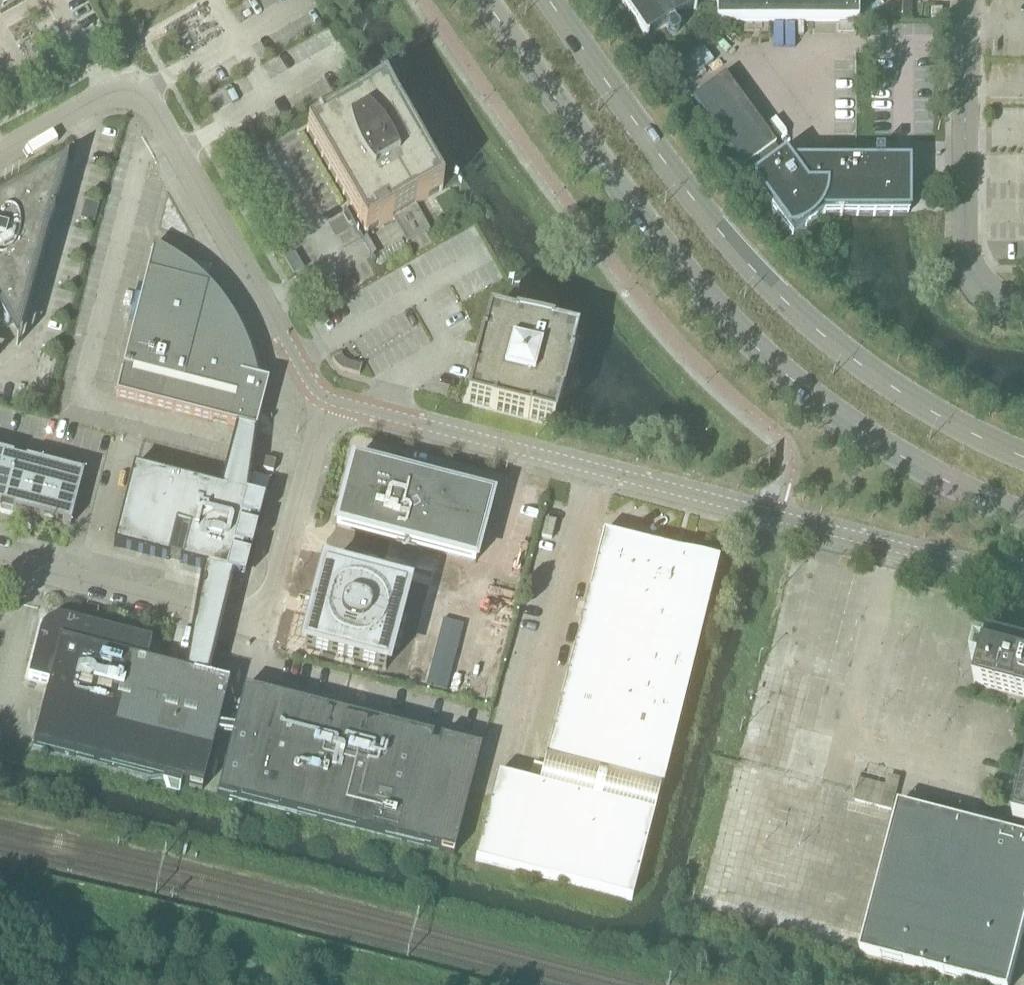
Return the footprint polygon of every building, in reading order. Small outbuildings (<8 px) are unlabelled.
[(15,0),(0,0),(0,9),(15,0)] [(647,38),(649,36),(648,36),(666,23),(668,26),(668,29),(670,32),(672,33),(674,34),(678,32),(679,30),(680,28),(679,26),(678,24),(676,22),(674,19),(694,10),(694,11),(696,10),(692,1),(716,1),(716,21),(858,22),(858,0),(620,0),(647,38)] [(912,18),(912,0),(902,0),(902,17),(902,18),(912,18)] [(942,9),(931,9),(931,20),(942,20),(942,9)] [(793,237),(825,214),(909,214),(909,164),(883,164),(883,153),(875,153),(875,164),(873,164),(870,161),(863,161),(861,164),(789,164),(784,157),(784,158),(775,146),(776,146),(725,76),(693,100),(743,169),(744,168),(753,180),(752,181),(793,237)] [(384,88),(307,132),(350,209),(346,212),(345,210),(344,211),(360,239),(361,239),(360,235),(364,233),(365,235),(442,190),(384,88)] [(18,343),(68,160),(0,199),(0,316),(17,346),(18,343)] [(153,254),(152,254),(116,396),(236,427),(256,432),(268,383),(257,380),(255,371),(252,359),(246,342),(237,325),(228,310),(227,308),(217,295),(211,288),(207,285),(210,269),(179,261),(166,253),(154,247),(153,254)] [(293,275),(304,269),(295,253),(284,259),(293,275)] [(481,340),(473,371),(472,376),(473,376),(467,401),(492,408),(492,409),(528,419),(528,417),(553,424),(560,399),(561,399),(562,395),(570,363),(569,362),(576,337),(551,331),(551,329),(515,320),(514,321),(489,315),(483,340),(481,340)] [(343,370),(345,371),(360,375),(362,365),(348,362),(344,359),(341,355),(341,354),(332,358),(334,362),(335,364),(337,366),(339,367),(340,369),(343,370)] [(257,529),(248,527),(250,520),(259,523),(264,501),(255,499),(255,498),(248,496),(257,432),(256,432),(236,427),(220,489),(134,467),(114,546),(169,560),(170,558),(181,561),(180,563),(202,569),(185,671),(209,678),(234,577),(235,577),(244,579),(250,557),(241,555),(242,549),(252,551),(257,529)] [(0,453),(0,508),(1,506),(13,509),(13,511),(70,526),(83,474),(26,459),(25,461),(13,458),(14,456),(0,453)] [(262,469),(273,472),(276,461),(265,458),(262,469)] [(475,562),(492,497),(433,481),(426,485),(416,483),(412,476),(353,461),(336,526),(475,562)] [(556,521),(546,519),(541,536),(551,539),(556,521)] [(662,789),(705,619),(719,562),(602,533),(539,784),(497,774),(475,860),(632,901),(661,789),(662,789)] [(328,570),(324,569),(322,573),(324,574),(320,585),(319,585),(319,588),(320,588),(317,600),(316,600),(315,603),(316,603),(313,615),(312,615),(311,618),(312,618),(309,630),(308,630),(307,633),(308,633),(305,645),(304,644),(303,649),(307,650),(307,649),(320,652),(320,653),(323,654),(323,653),(335,656),(335,657),(338,658),(339,657),(351,660),(351,661),(354,662),(354,661),(366,664),(366,665),(370,666),(370,665),(382,668),(382,669),(386,670),(387,666),(386,666),(389,654),(390,654),(391,651),(390,651),(393,639),(394,640),(395,636),(394,636),(397,624),(398,625),(399,621),(398,621),(401,609),(402,610),(403,607),(402,606),(405,595),(406,595),(407,591),(403,590),(402,591),(390,587),(390,586),(387,586),(387,587),(374,583),(375,582),(371,582),(371,583),(359,579),(359,578),(356,577),(356,579),(343,575),(343,574),(340,573),(340,574),(327,571),(328,570)] [(146,662),(151,641),(66,618),(61,618),(56,618),(54,619),(52,620),(48,622),(45,625),(42,628),(39,634),(28,678),(49,684),(33,746),(202,790),(230,683),(209,678),(185,671),(146,662)] [(985,645),(984,645),(976,643),(971,659),(980,662),(975,683),(1023,696),(1023,641),(988,631),(985,645)] [(245,688),(218,794),(454,855),(481,749),(245,688)] [(1013,819),(1023,822),(1023,779),(1013,819)] [(899,803),(860,952),(990,984),(1010,984),(1023,931),(1023,835),(899,803)]
